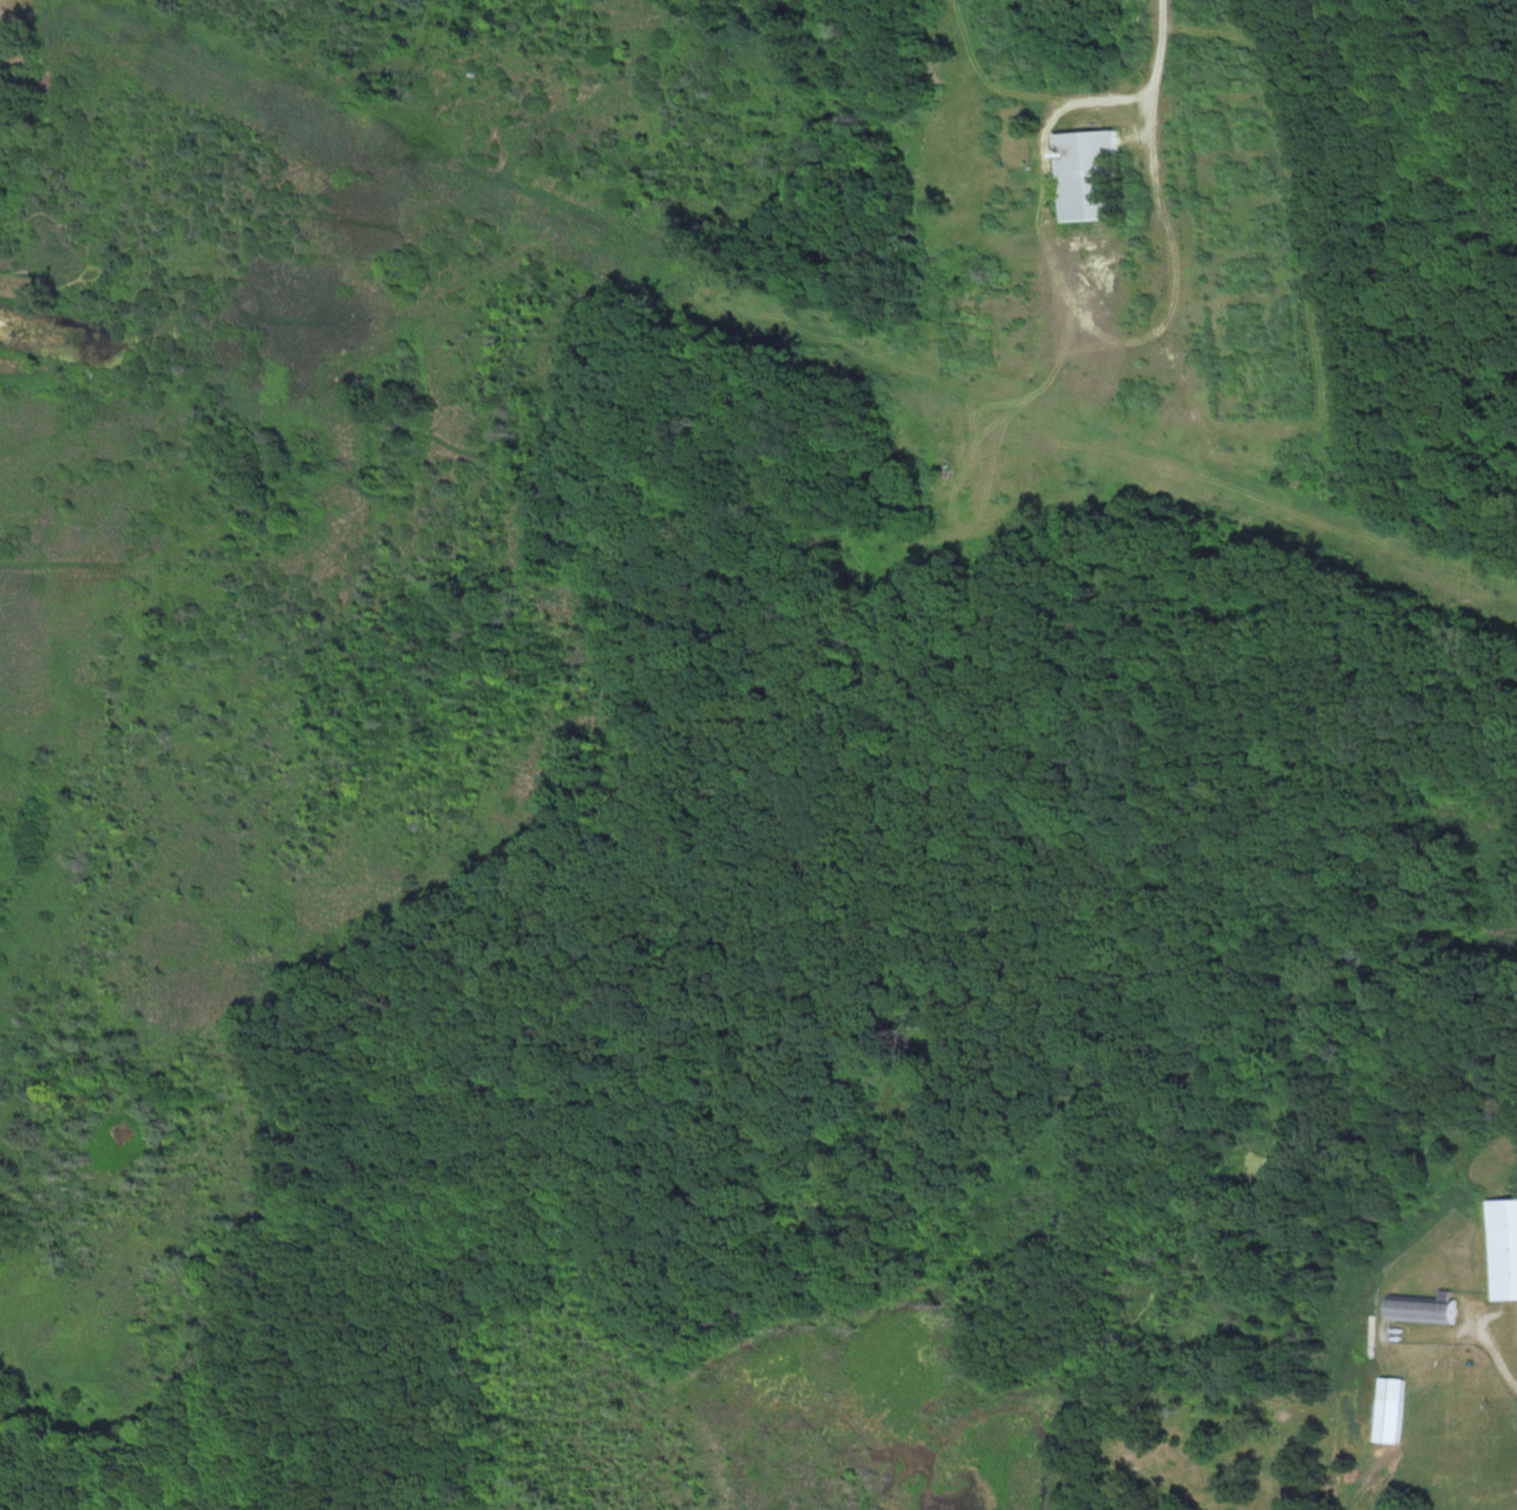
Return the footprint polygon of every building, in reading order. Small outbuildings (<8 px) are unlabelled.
[(1058,131),(1116,127),(1122,215),(1064,219),(1058,131)] [(1494,1199),(1496,1299),(1516,1298),(1516,1199),(1494,1199)] [(1457,1301),(1394,1298),(1393,1319),(1456,1322),(1457,1301)] [(1382,1377),(1380,1440),(1403,1441),(1405,1378),(1382,1377)]
